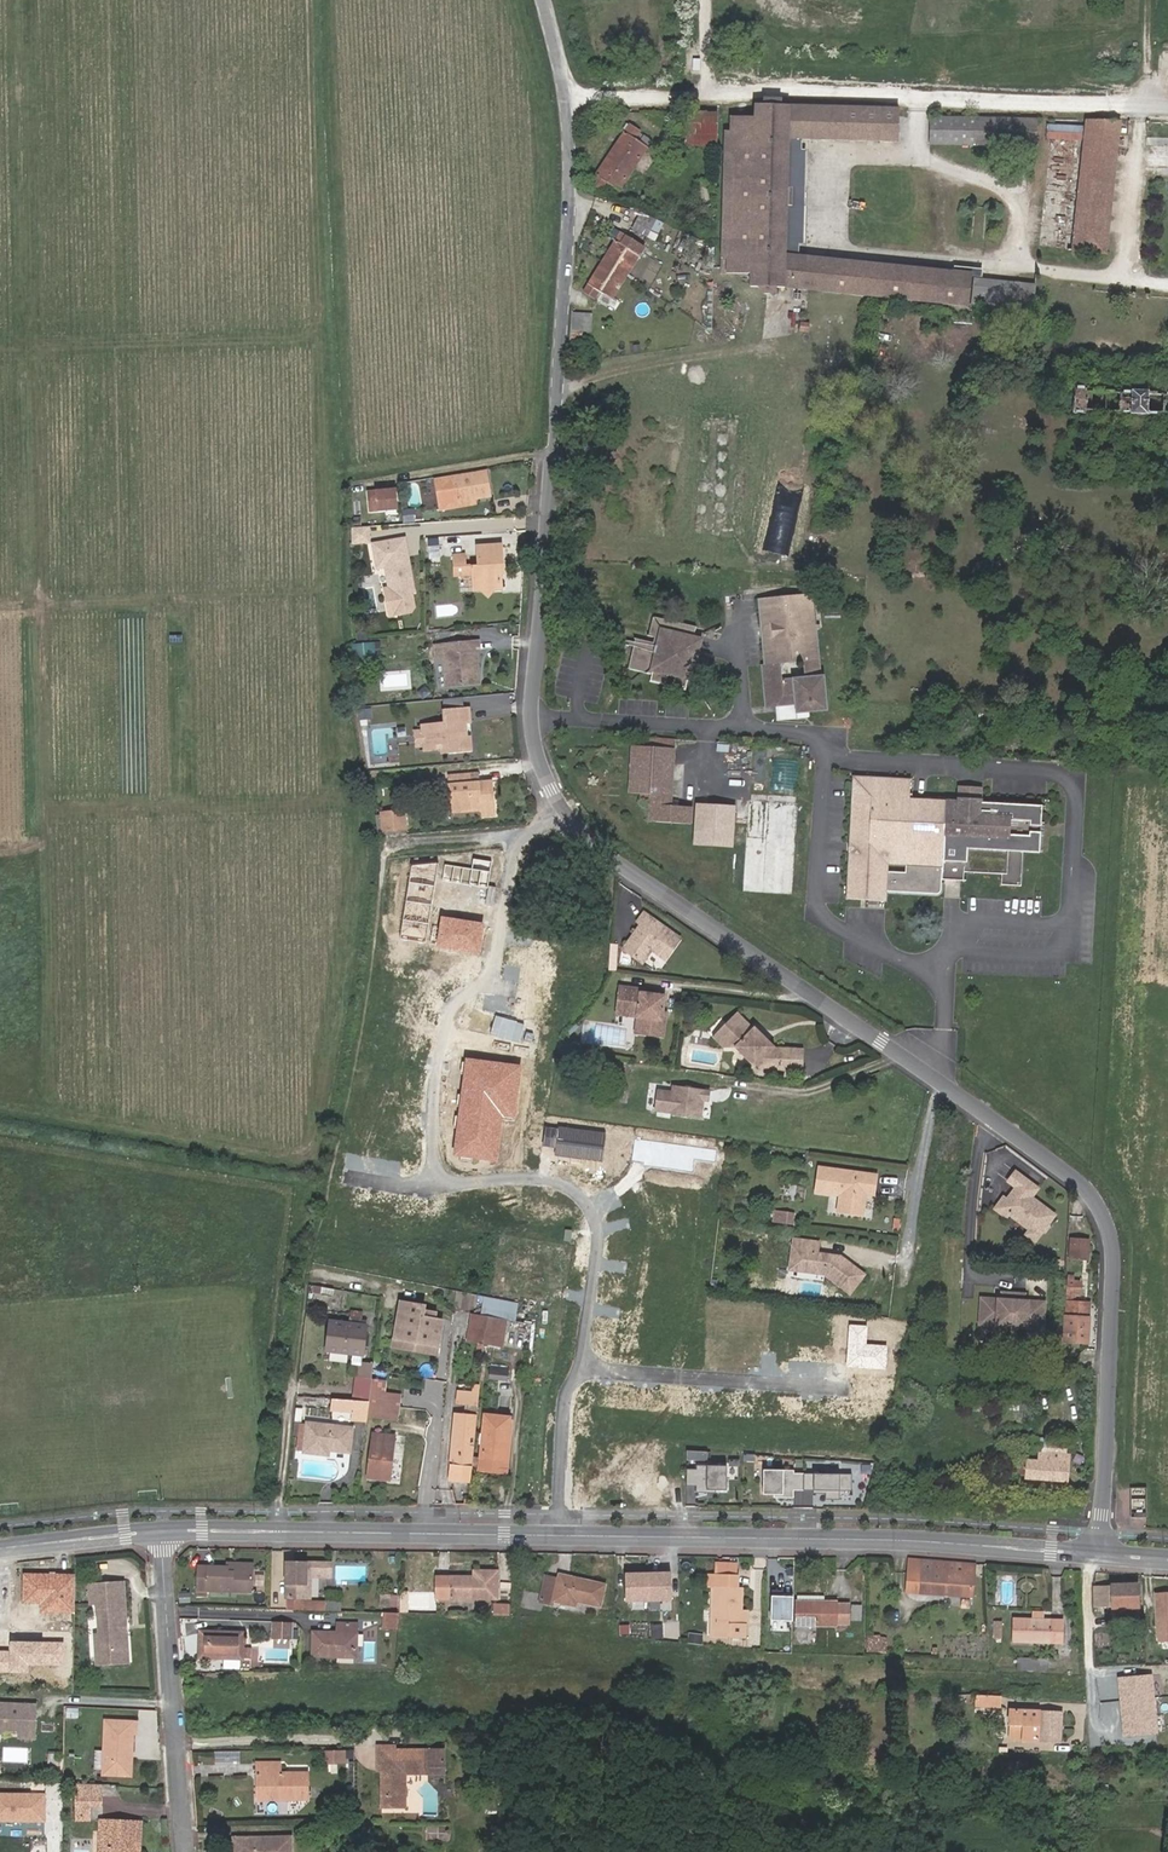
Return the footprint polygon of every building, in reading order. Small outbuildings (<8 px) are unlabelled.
[(898,143),(897,108),(753,106),(751,120),(729,119),(728,131),(721,133),(718,261),(724,261),(725,276),(750,276),(748,295),(785,290),(969,308),(970,299),(1029,305),(1031,277),(785,253),(789,137),(898,143)] [(716,146),(716,115),(686,115),(686,146),(716,146)] [(927,118),(926,145),(1035,147),(1036,120),(927,118)] [(1081,142),(1070,246),(1105,250),(1118,123),(1083,119),(1083,125),(1047,123),(1045,139),(1081,142)] [(640,130),(629,124),(592,181),(604,188),(609,181),(622,189),(649,148),(635,139),(640,130)] [(712,182),(701,180),(699,191),(711,193),(712,182)] [(602,288),(615,295),(645,249),(620,234),(585,289),(596,297),(602,288)] [(651,264),(644,277),(650,280),(657,267),(651,264)] [(571,331),(592,331),(593,313),(572,312),(571,331)] [(810,332),(810,322),(799,321),(799,331),(810,332)] [(1088,403),(1088,388),(1078,388),(1079,403),(1088,403)] [(1152,415),(1152,392),(1122,392),(1122,415),(1152,415)] [(438,513),(457,509),(471,507),(470,503),(488,500),(483,477),(477,478),(439,484),(441,494),(435,495),(438,513)] [(400,510),(398,492),(372,495),(374,513),(400,510)] [(418,523),(417,511),(401,512),(402,524),(418,523)] [(767,531),(765,552),(788,554),(791,534),(767,531)] [(360,535),(346,536),(347,545),(361,544),(360,535)] [(412,597),(414,596),(405,544),(375,548),(379,574),(388,573),(391,594),(386,595),(390,622),(412,618),(415,614),(412,597)] [(454,558),(456,578),(475,577),(477,593),(482,593),(488,599),(493,592),(498,592),(497,567),(499,567),(499,548),(476,549),(477,568),(464,569),(463,557),(454,558)] [(817,595),(759,598),(764,668),(761,668),(764,710),(797,707),(798,716),(828,714),(825,680),(822,680),(817,595)] [(651,634),(658,636),(657,643),(639,639),(631,669),(653,673),(652,680),(667,683),(669,676),(676,677),(674,685),(686,688),(688,680),(693,681),(699,659),(708,661),(709,655),(700,652),(703,638),(695,636),(697,626),(664,618),(666,604),(658,602),(651,634)] [(476,642),(443,644),(445,684),(476,681),(475,651),(476,651),(476,642)] [(376,658),(375,643),(353,645),(354,659),(376,658)] [(369,704),(355,706),(356,718),(371,716),(369,704)] [(467,710),(442,713),(441,718),(421,721),(423,744),(440,743),(442,749),(469,747),(468,730),(465,731),(465,719),(467,718),(467,710)] [(632,737),(632,745),(677,748),(678,739),(632,737)] [(694,802),(674,801),(677,748),(632,745),(629,790),(652,792),(651,818),(692,820),(694,802)] [(484,780),(483,774),(451,774),(451,806),(484,806),(484,813),(497,813),(496,780),(484,780)] [(1042,851),(1045,804),(983,801),(984,786),(961,784),(960,800),(911,798),(911,781),(850,778),(845,902),(887,904),(888,895),(889,866),(946,868),(945,878),(966,879),(967,870),(1004,872),(1004,883),(1024,884),(1025,850),(1042,851)] [(734,846),(736,802),(697,800),(696,845),(734,846)] [(792,895),(798,803),(748,800),(743,891),(792,895)] [(406,829),(406,811),(380,812),(382,832),(406,829)] [(478,866),(478,853),(431,852),(431,865),(478,866)] [(944,897),(945,878),(946,868),(889,866),(888,895),(944,897)] [(676,940),(642,911),(635,919),(639,922),(619,945),(637,960),(647,948),(660,959),(676,940)] [(615,989),(614,1004),(658,1009),(659,998),(635,996),(635,991),(615,989)] [(658,1009),(614,1004),(613,1010),(633,1012),(632,1020),(642,1021),(640,1037),(661,1039),(663,1022),(657,1021),(658,1009)] [(633,1012),(613,1010),(613,1018),(632,1020),(633,1012)] [(732,1047),(753,1062),(754,1060),(760,1054),(768,1060),(776,1060),(782,1066),(800,1067),(800,1050),(784,1049),(784,1039),(773,1039),(752,1020),(748,1024),(733,1011),(709,1038),(719,1048),(732,1047)] [(630,1036),(640,1037),(642,1021),(632,1020),(630,1036)] [(784,1049),(800,1050),(799,1040),(784,1039),(784,1049)] [(561,1041),(560,1052),(573,1053),(574,1042),(561,1041)] [(780,1068),(782,1066),(776,1060),(768,1060),(760,1054),(754,1060),(763,1067),(780,1068)] [(522,1067),(468,1060),(455,1156),(497,1162),(504,1118),(514,1120),(522,1067)] [(702,1118),(704,1102),(709,1102),(710,1092),(673,1087),(673,1093),(658,1091),(656,1112),(702,1118)] [(605,1133),(559,1127),(555,1156),(601,1162),(605,1133)] [(875,1173),(818,1166),(816,1187),(825,1188),(823,1209),(860,1212),(863,1192),(873,1193),(875,1173)] [(1007,1218),(1010,1214),(1032,1230),(1028,1235),(1037,1242),(1044,1233),(1046,1232),(1050,1227),(1049,1225),(1056,1216),(1033,1198),(1039,1189),(1018,1173),(1011,1183),(1018,1188),(1008,1201),(1005,1199),(997,1210),(1007,1218)] [(795,1225),(796,1214),(775,1212),(773,1223),(795,1225)] [(1089,1237),(1070,1236),(1069,1257),(1087,1258),(1089,1237)] [(808,1262),(807,1272),(829,1275),(852,1291),(865,1272),(845,1257),(821,1255),(822,1243),(797,1240),(795,1261),(808,1262)] [(1053,1260),(1052,1269),(1063,1270),(1063,1261),(1053,1260)] [(793,1271),(807,1272),(808,1262),(795,1261),(793,1271)] [(1080,1296),(1081,1281),(1075,1281),(1075,1276),(1068,1275),(1066,1300),(1076,1301),(1077,1296),(1080,1296)] [(1004,1300),(983,1299),(982,1325),(1045,1328),(1046,1302),(1026,1301),(1027,1295),(1004,1293),(1004,1300)] [(521,1320),(524,1300),(488,1295),(485,1315),(489,1315),(521,1320)] [(1064,1340),(1063,1341),(1088,1342),(1089,1319),(1078,1318),(1079,1301),(1076,1301),(1066,1300),(1064,1340)] [(1090,1302),(1079,1301),(1078,1318),(1089,1319),(1090,1302)] [(419,1304),(402,1302),(397,1339),(440,1345),(443,1319),(424,1317),(426,1305),(419,1304)] [(486,1341),(489,1315),(485,1315),(473,1313),(469,1338),(486,1341)] [(365,1354),(369,1325),(331,1319),(326,1350),(365,1354)] [(529,1347),(531,1324),(514,1322),(512,1346),(529,1347)] [(867,1326),(850,1324),(847,1366),(885,1369),(887,1347),(866,1345),(867,1326)] [(440,1345),(397,1339),(396,1348),(438,1354),(440,1345)] [(357,1378),(375,1380),(376,1368),(377,1364),(359,1362),(357,1378)] [(489,1366),(489,1380),(509,1380),(509,1366),(489,1366)] [(357,1378),(354,1400),(372,1402),(375,1380),(357,1378)] [(375,1380),(372,1402),(370,1418),(398,1421),(402,1394),(387,1392),(387,1381),(375,1380)] [(458,1405),(479,1407),(481,1395),(460,1393),(458,1405)] [(354,1400),(336,1398),(335,1410),(354,1412),(354,1419),(369,1421),(370,1418),(372,1402),(354,1400)] [(457,1416),(478,1418),(479,1407),(458,1405),(457,1416)] [(483,1456),(508,1458),(512,1417),(487,1415),(483,1456)] [(463,1465),(473,1466),(478,1418),(457,1416),(452,1464),(450,1481),(461,1482),(463,1465)] [(355,1448),(356,1428),(313,1423),(310,1453),(334,1454),(335,1447),(355,1448)] [(370,1475),(390,1478),(395,1443),(389,1442),(389,1433),(375,1432),(370,1475)] [(1064,1451),(1039,1449),(1038,1462),(1063,1464),(1064,1451)] [(709,1452),(689,1450),(689,1460),(709,1460),(709,1452)] [(507,1473),(508,1458),(483,1456),(482,1470),(507,1473)] [(1018,1460),(1001,1459),(1000,1474),(1017,1475),(1018,1460)] [(1018,1460),(1017,1475),(1064,1479),(1065,1464),(1063,1464),(1038,1462),(1018,1460)] [(471,1482),(473,1466),(463,1465),(461,1482),(471,1482)] [(699,1469),(689,1469),(689,1485),(699,1485),(698,1493),(717,1493),(717,1490),(729,1491),(729,1466),(699,1465),(699,1469)] [(795,1469),(764,1468),(764,1493),(775,1493),(775,1496),(794,1497),(794,1490),(804,1489),(804,1472),(795,1472),(795,1469)] [(853,1473),(804,1472),(804,1489),(815,1489),(815,1493),(827,1493),(826,1499),(839,1499),(840,1490),(852,1490),(853,1473)] [(1017,1475),(1000,1474),(999,1487),(1015,1488),(1017,1475)] [(1133,1515),(1148,1514),(1148,1487),(1133,1488),(1133,1515)] [(983,1569),(983,1563),(909,1558),(907,1591),(973,1595),(975,1568),(983,1569)] [(290,1560),(289,1595),(309,1596),(310,1570),(334,1571),(334,1561),(290,1560)] [(714,1573),(737,1574),(737,1562),(715,1561),(714,1573)] [(254,1593),(255,1570),(234,1570),(234,1572),(229,1571),(230,1567),(200,1566),(199,1591),(254,1593)] [(437,1597),(497,1599),(498,1572),(475,1571),(475,1577),(438,1575),(437,1597)] [(78,1575),(23,1572),(21,1602),(42,1603),(41,1613),(76,1615),(78,1575)] [(647,1600),(647,1573),(624,1573),(625,1601),(647,1600)] [(670,1600),(670,1573),(647,1573),(647,1600),(670,1600)] [(714,1587),(713,1635),(746,1637),(746,1623),(741,1623),(741,1611),(742,1587),(738,1587),(738,1574),(737,1574),(714,1573),(709,1573),(709,1587),(712,1587),(714,1587)] [(598,1606),(603,1583),(557,1574),(557,1578),(545,1575),(540,1602),(552,1605),(553,1601),(575,1606),(576,1601),(598,1606)] [(1112,1606),(1138,1605),(1137,1583),(1093,1585),(1093,1607),(1112,1606)] [(123,1588),(89,1590),(91,1609),(97,1608),(100,1640),(95,1641),(96,1653),(107,1652),(107,1664),(128,1662),(123,1588)] [(180,1602),(190,1602),(191,1592),(181,1591),(180,1602)] [(794,1594),(773,1593),(772,1617),(793,1619),(794,1594)] [(1156,1594),(1159,1642),(1167,1642),(1167,1593),(1156,1594)] [(296,1601),(296,1610),(327,1611),(327,1601),(296,1601)] [(327,1611),(344,1611),(344,1602),(327,1601),(327,1611)] [(835,1602),(796,1601),(796,1623),(835,1624),(847,1625),(848,1602),(835,1602)] [(853,1603),(852,1620),(862,1620),(862,1603),(853,1603)] [(510,1609),(509,1609),(509,1605),(493,1605),(493,1609),(492,1616),(493,1616),(509,1616),(510,1609)] [(1138,1614),(1138,1605),(1112,1606),(1112,1615),(1138,1614)] [(617,1607),(617,1616),(627,1616),(628,1607),(617,1607)] [(741,1623),(746,1623),(750,1623),(750,1612),(741,1611),(741,1623)] [(400,1613),(388,1613),(386,1628),(398,1628),(400,1613)] [(1042,1618),(1032,1617),(1012,1616),(1011,1642),(1062,1644),(1063,1619),(1042,1618)] [(1001,1638),(1002,1621),(994,1621),(994,1638),(1001,1638)] [(279,1637),(279,1622),(271,1622),(271,1637),(279,1637)] [(291,1622),(279,1622),(279,1637),(291,1637),(291,1622)] [(356,1634),(360,1634),(360,1624),(341,1624),(340,1633),(316,1634),(316,1644),(356,1644),(356,1634)] [(203,1642),(245,1643),(246,1633),(203,1632),(203,1642)] [(887,1652),(888,1635),(867,1633),(866,1650),(887,1652)] [(29,1673),(30,1666),(65,1667),(65,1643),(12,1642),(11,1652),(0,1652),(0,1672),(29,1673)] [(245,1658),(245,1643),(203,1642),(202,1658),(221,1658),(221,1655),(225,1655),(225,1658),(245,1658)] [(315,1656),(338,1657),(338,1653),(355,1653),(356,1644),(316,1644),(315,1656)] [(359,1657),(360,1644),(356,1644),(355,1653),(338,1653),(338,1657),(359,1657)] [(107,1652),(96,1653),(97,1665),(107,1664),(107,1652)] [(1047,1670),(1047,1663),(1018,1662),(1018,1669),(1047,1670)] [(1150,1674),(1116,1677),(1122,1737),(1156,1733),(1150,1674)] [(1002,1707),(1002,1695),(976,1694),(976,1706),(1002,1707)] [(35,1706),(0,1704),(0,1734),(5,1730),(19,1730),(34,1731),(35,1706)] [(1020,1727),(1019,1738),(1060,1741),(1061,1713),(1022,1710),(1009,1709),(1008,1726),(1020,1727)] [(106,1722),(106,1773),(130,1773),(130,1754),(134,1754),(134,1734),(136,1734),(136,1722),(106,1722)] [(1007,1738),(1019,1738),(1020,1727),(1008,1726),(1007,1738)] [(34,1738),(34,1731),(19,1730),(19,1738),(34,1738)] [(444,1749),(427,1749),(394,1749),(394,1746),(377,1746),(377,1756),(427,1755),(444,1755),(444,1749)] [(341,1750),(326,1750),(326,1762),(341,1762),(341,1750)] [(130,1773),(106,1773),(106,1777),(133,1777),(134,1754),(130,1754),(130,1773)] [(444,1755),(427,1755),(377,1756),(377,1764),(381,1764),(381,1767),(427,1766),(444,1765),(444,1755)] [(58,1765),(58,1756),(49,1756),(49,1765),(58,1765)] [(382,1789),(405,1789),(405,1773),(427,1773),(444,1773),(444,1765),(427,1766),(381,1767),(382,1770),(382,1789)] [(279,1769),(256,1769),(257,1774),(262,1774),(262,1783),(260,1784),(260,1791),(307,1790),(307,1774),(279,1774),(279,1769)] [(105,1785),(74,1784),(74,1795),(104,1796),(105,1785)] [(405,1797),(405,1789),(382,1789),(382,1807),(395,1807),(395,1797),(405,1797)] [(307,1800),(307,1790),(260,1791),(260,1797),(288,1796),(288,1800),(307,1800)] [(260,1791),(257,1791),(257,1801),(288,1800),(288,1796),(260,1797),(260,1791)] [(0,1793),(0,1821),(46,1822),(47,1794),(0,1793)] [(104,1808),(104,1796),(74,1795),(73,1815),(89,1816),(89,1808),(104,1808)] [(395,1797),(395,1807),(405,1807),(405,1797),(395,1797)] [(489,1797),(481,1797),(481,1809),(489,1808),(489,1797)] [(138,1849),(139,1821),(104,1820),(102,1851),(124,1851),(124,1849),(138,1849)] [(333,1825),(318,1826),(318,1835),(333,1834),(333,1825)] [(234,1840),(234,1851),(291,1851),(291,1838),(234,1840)]
